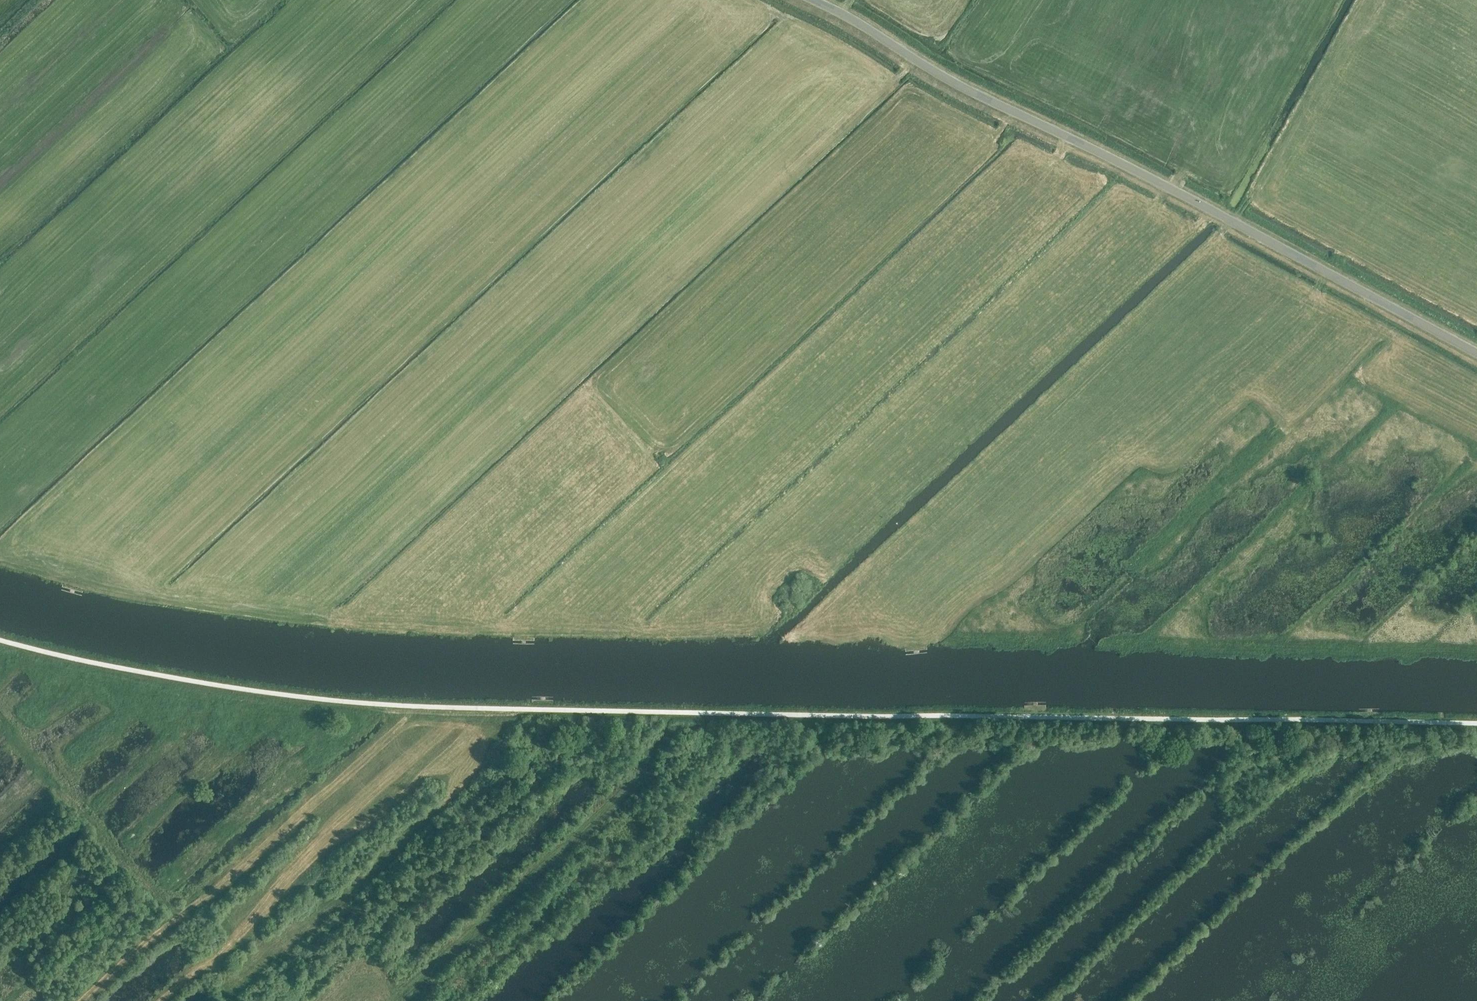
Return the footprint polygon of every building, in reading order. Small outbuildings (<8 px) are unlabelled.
[(275,927),(283,937),(293,929),(285,918),(275,927)]
